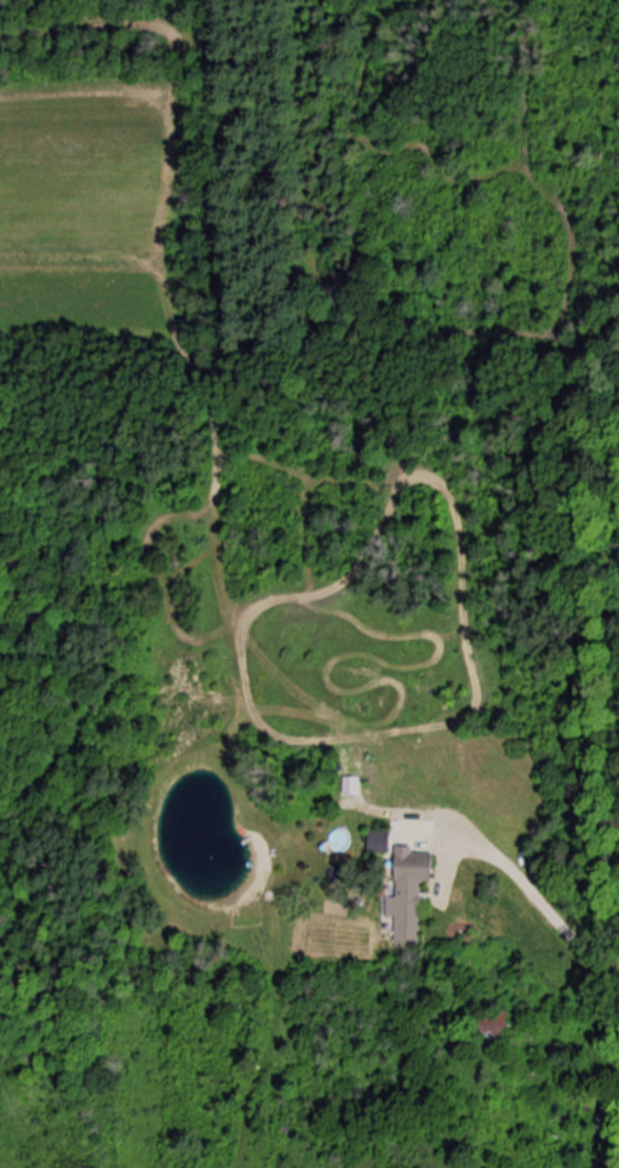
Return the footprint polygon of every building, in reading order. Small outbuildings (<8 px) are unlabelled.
[(384,851),(383,917),(390,917),(390,945),(415,945),(415,881),(431,881),(431,853),(387,853),(387,832),(366,832),(366,851),(384,851)] [(468,1019),(468,1041),(511,1041),(511,1019),(468,1019)]
